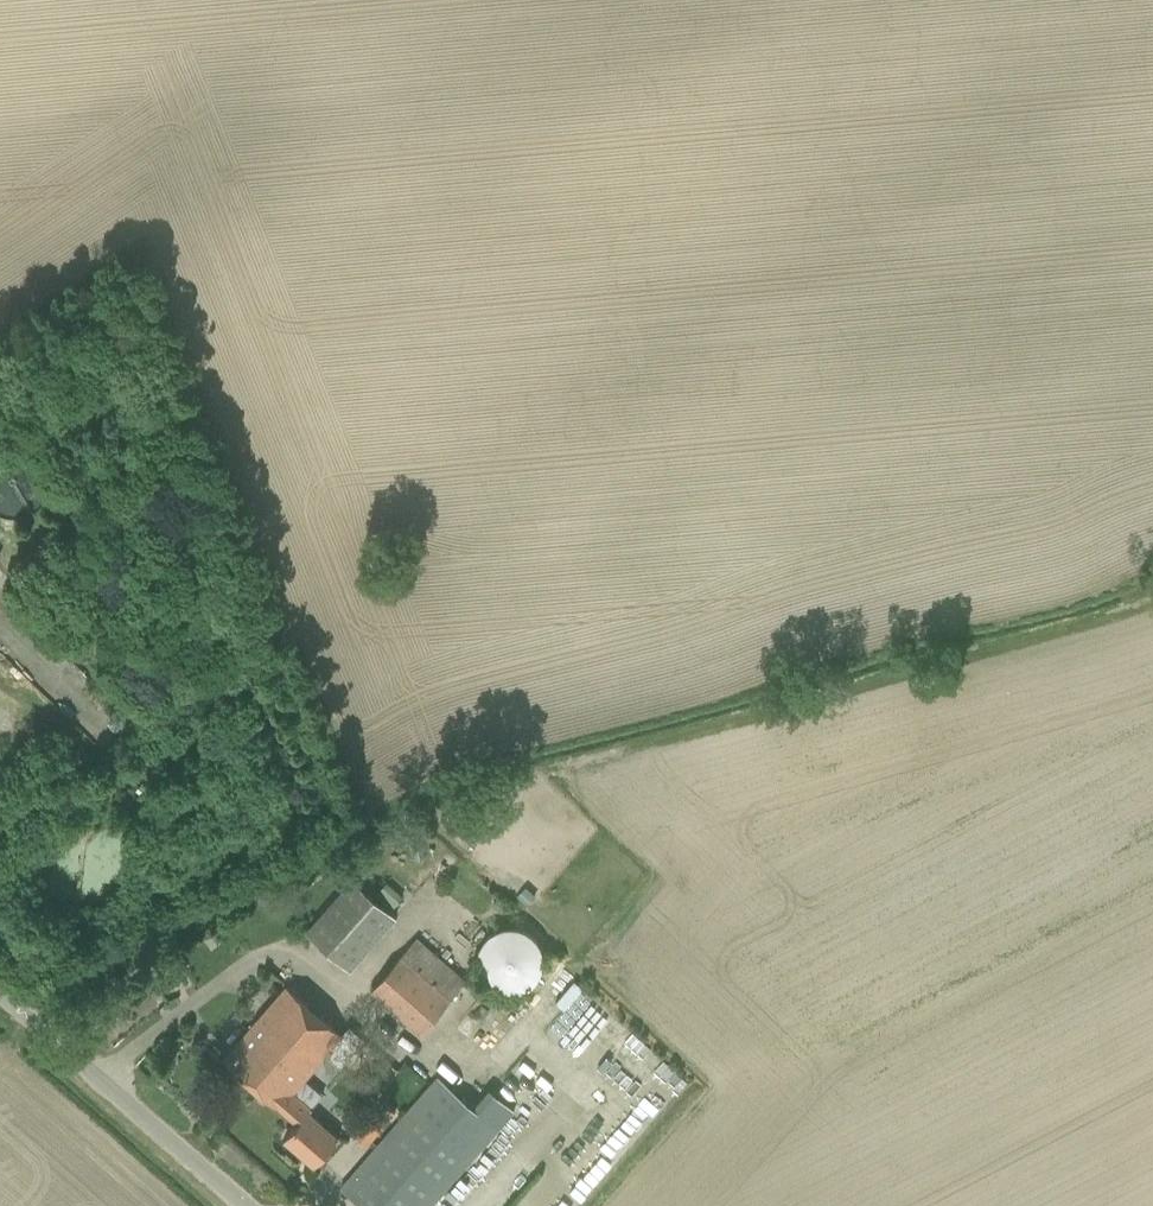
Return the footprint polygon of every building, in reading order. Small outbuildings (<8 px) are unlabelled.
[(1,513),(9,515),(17,515),(25,513),(32,509),(38,504),(43,497),(46,490),(47,482),(46,474),(43,466),(38,459),(32,454),(25,450),(17,448),(9,448),(1,450),(0,451),(0,513),(1,513)] [(396,916),(351,876),(303,930),(350,970),(396,916)] [(476,951),(476,959),(476,967),(479,975),(484,981),(490,987),(497,991),(505,992),(513,992),(521,991),(528,987),(535,981),(539,975),(542,967),(543,959),(542,951),(539,943),(535,937),(528,931),(521,927),(513,925),(505,925),(497,927),(490,931),(484,937),(479,943),(476,951)] [(419,1034),(466,980),(415,936),(369,989),(419,1034)] [(304,1079),(329,1050),(342,1034),(343,1033),(285,983),(221,1057),(297,1122),(283,1138),(314,1164),(329,1146),(338,1136),(310,1113),(316,1107),(313,1104),(312,1104),(321,1093),(304,1079)] [(356,1170),(341,1188),(362,1205),(428,1205),(496,1128),(436,1076),(356,1170)] [(392,1110),(381,1101),(356,1130),(368,1140),(392,1110)]
